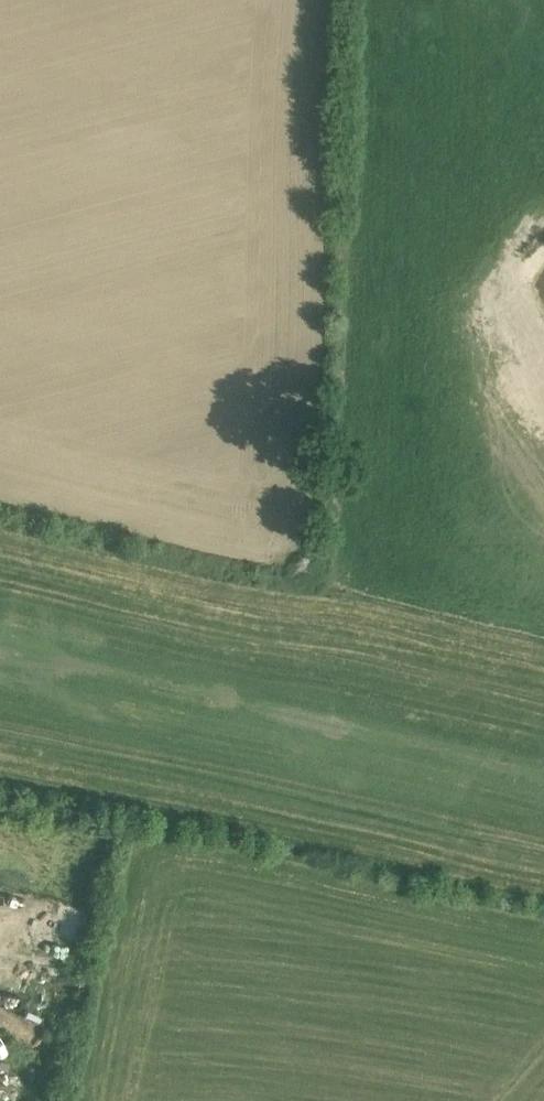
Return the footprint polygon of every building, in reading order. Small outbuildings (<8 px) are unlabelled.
[(0,1058),(0,1081),(12,1082),(14,1059),(0,1058)]
